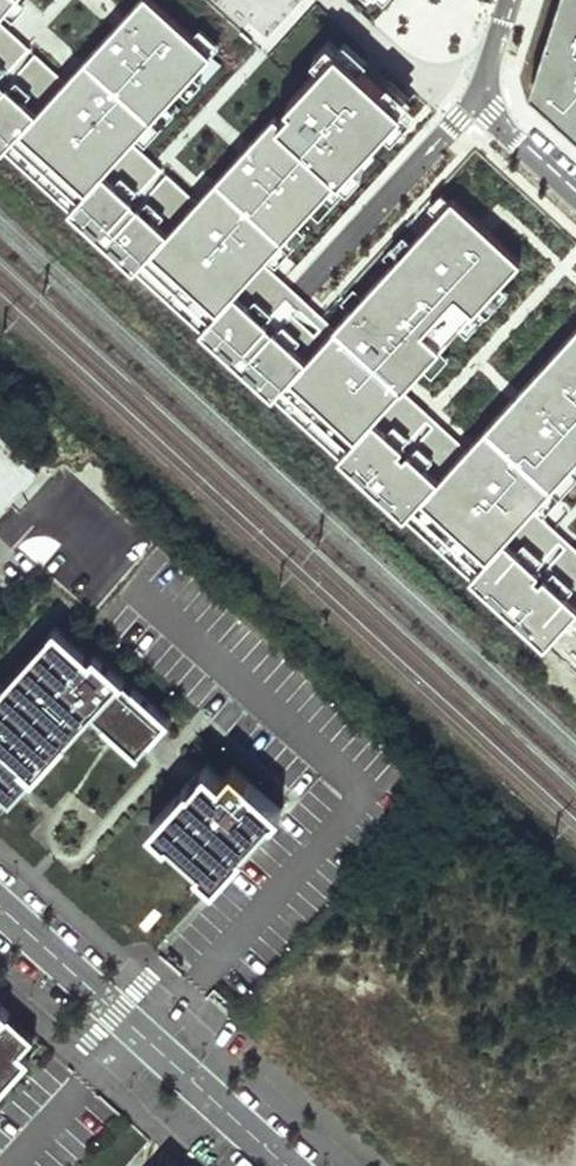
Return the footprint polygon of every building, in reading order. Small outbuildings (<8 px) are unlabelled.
[(545,644),(575,611),(575,547),(555,528),(533,508),(535,506),(575,461),(575,329),(468,449),(403,390),(423,368),(441,349),(458,329),(499,284),(520,260),(452,198),(450,200),(438,214),(412,242),(391,264),(362,296),(349,310),(334,327),(299,295),(262,261),(267,255),(297,223),(312,206),(356,159),(403,107),(381,87),(337,47),(322,63),(287,101),(292,105),(279,119),(275,115),(197,201),(167,174),(139,205),(133,200),(161,169),(131,142),(136,136),(166,103),(180,89),(193,74),(211,54),(192,36),(153,0),(138,0),(64,79),(34,51),(6,82),(0,76),(0,144),(545,644)] [(2,11),(12,0),(0,0),(0,13),(2,11)] [(2,11),(11,19),(24,4),(19,0),(12,0),(2,11)] [(247,22),(268,0),(224,0),(247,22)] [(531,87),(575,129),(575,0),(558,0),(531,87)] [(29,46),(0,19),(0,76),(29,46)] [(192,36),(211,54),(219,45),(200,27),(192,36)] [(322,63),(337,47),(328,39),(313,55),(322,63)] [(29,46),(0,76),(6,82),(34,51),(29,46)] [(193,74),(180,89),(188,97),(201,82),(193,74)] [(381,87),(403,107),(411,98),(389,78),(381,87)] [(166,103),(136,136),(145,144),(175,111),(166,103)] [(356,159),(312,206),(321,214),(364,167),(356,159)] [(161,169),(133,200),(139,205),(167,174),(161,169)] [(438,214),(450,200),(442,192),(429,206),(438,214)] [(297,223),(267,255),(275,264),(305,231),(297,223)] [(383,256),(391,264),(412,242),(403,234),(383,256)] [(499,284),(458,329),(467,337),(508,291),(499,284)] [(340,302),(349,310),(362,296),(353,288),(340,302)] [(441,349),(423,368),(432,376),(450,356),(441,349)] [(0,436),(0,518),(41,474),(0,436)] [(535,506),(544,514),(575,479),(575,461),(535,506)] [(1,813),(32,779),(33,780),(92,715),(107,729),(121,713),(153,741),(170,722),(95,654),(91,659),(56,627),(0,689),(0,812),(1,813)] [(121,713),(107,729),(138,757),(153,741),(121,713)] [(208,765),(190,785),(201,794),(218,775),(208,765)] [(283,810),(234,766),(222,779),(218,775),(201,794),(190,785),(189,783),(150,826),(168,843),(170,840),(199,866),(197,869),(215,886),(246,851),(243,849),(271,817),(274,820),(283,810)] [(1,1094),(31,1061),(22,1052),(36,1038),(0,1005),(0,1094),(1,1094)]
